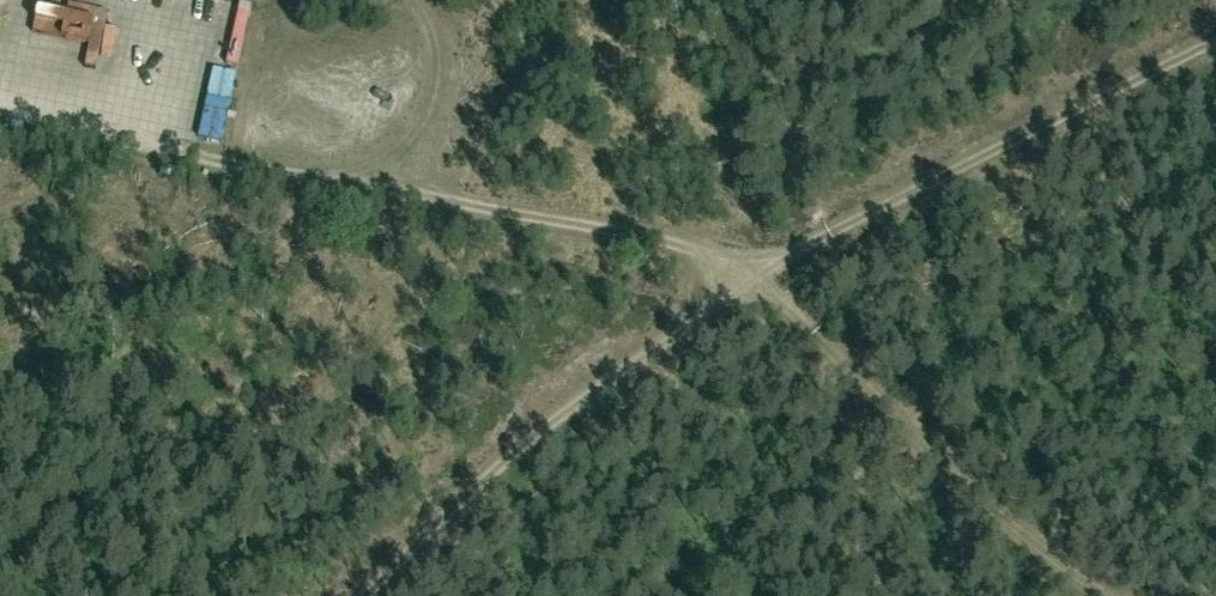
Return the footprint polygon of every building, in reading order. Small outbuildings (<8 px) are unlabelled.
[(99,66),(108,11),(54,2),(53,13),(36,10),(28,55),(99,66)] [(228,107),(235,76),(212,71),(205,101),(228,107)]
